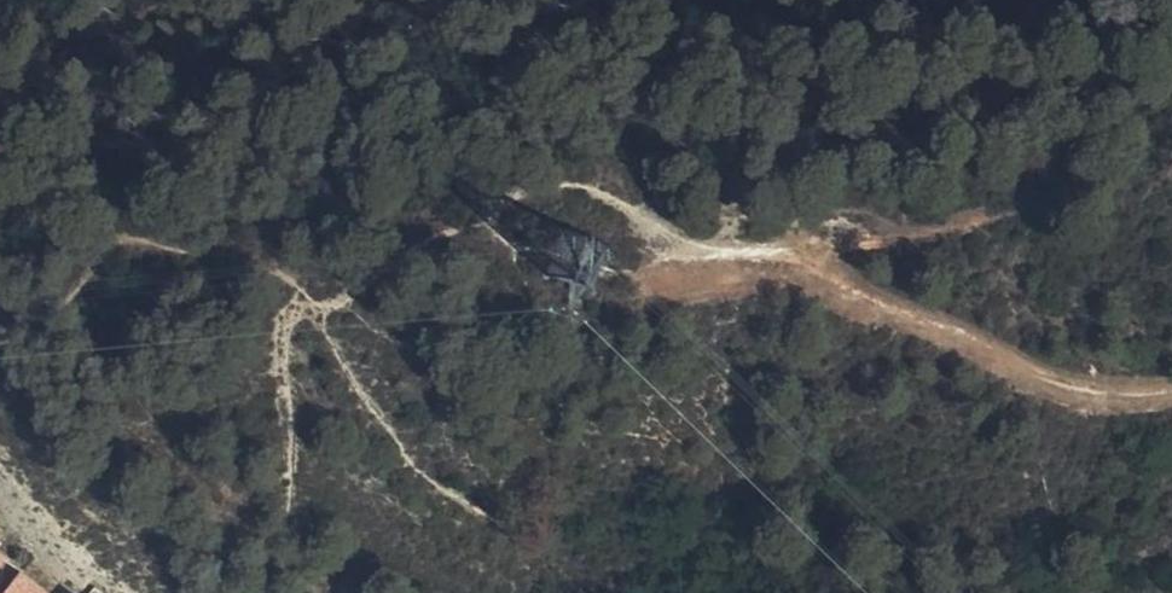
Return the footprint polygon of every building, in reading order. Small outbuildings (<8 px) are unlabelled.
[(9,556),(0,548),(0,566),(9,556)] [(3,592),(57,592),(19,568),(3,592)]
